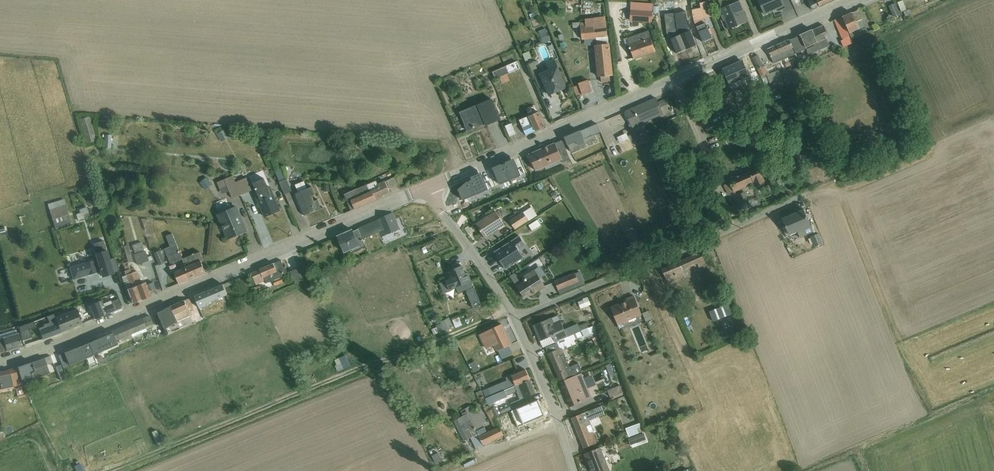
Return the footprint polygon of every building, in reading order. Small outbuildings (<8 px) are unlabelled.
[(686,49),(696,45),(690,31),(687,32),(684,26),(686,26),(689,25),(689,26),(692,25),(695,25),(692,15),(688,15),(688,16),(686,16),(685,9),(684,9),(684,8),(683,0),(674,0),(676,9),(675,9),(676,18),(675,18),(677,28),(680,36),(686,49)] [(718,0),(721,8),(720,9),(722,14),(721,15),(723,21),(725,21),(729,30),(748,22),(739,1),(730,4),(728,0),(719,0),(718,0)] [(764,14),(785,5),(783,0),(758,0),(764,14)] [(812,10),(835,0),(808,0),(812,10)] [(903,0),(898,2),(902,12),(907,10),(903,0)] [(700,8),(692,10),(695,23),(703,42),(712,38),(705,20),(704,17),(709,16),(711,16),(707,1),(699,3),(700,8)] [(631,6),(630,21),(652,22),(653,4),(631,2),(631,6)] [(677,28),(675,18),(674,7),(673,7),(672,2),(666,3),(667,8),(665,8),(665,15),(667,29),(677,28)] [(895,3),(889,6),(894,18),(900,15),(895,3)] [(858,10),(843,17),(852,39),(868,32),(858,10)] [(580,22),(573,23),(573,28),(581,28),(582,39),(584,39),(585,46),(596,45),(599,77),(601,77),(601,82),(610,82),(610,76),(612,76),(608,36),(607,36),(606,16),(594,17),(594,18),(585,19),(586,22),(580,23),(580,22)] [(852,39),(843,17),(842,17),(831,22),(835,21),(843,40),(841,41),(843,47),(845,53),(848,52),(847,50),(851,49),(852,51),(855,49),(854,46),(853,43),(854,43),(852,39)] [(823,25),(790,40),(796,54),(806,49),(809,55),(830,46),(827,39),(826,39),(825,36),(828,35),(823,25)] [(547,30),(539,33),(544,43),(551,40),(547,30)] [(648,31),(624,39),(626,47),(629,46),(634,59),(655,52),(648,31)] [(686,49),(680,36),(670,39),(676,54),(686,49)] [(561,48),(569,46),(567,38),(559,40),(561,48)] [(796,54),(790,40),(768,50),(774,63),(796,54)] [(529,51),(523,54),(526,61),(529,60),(528,59),(532,57),(529,51)] [(758,55),(752,58),(761,77),(767,74),(758,55)] [(535,62),(529,64),(539,88),(545,85),(549,95),(566,88),(554,59),(546,63),(548,68),(539,72),(536,65),(539,64),(538,61),(535,62)] [(504,67),(493,72),(496,79),(520,68),(517,61),(504,67)] [(579,85),(582,95),(592,92),(588,80),(578,84),(579,85)] [(781,81),(774,85),(777,91),(784,87),(781,81)] [(582,95),(579,85),(573,87),(577,97),(582,95)] [(669,97),(658,102),(660,107),(671,103),(669,97)] [(660,107),(658,102),(656,98),(626,112),(629,119),(627,120),(630,128),(632,127),(633,128),(663,115),(660,107)] [(477,105),(460,113),(467,131),(485,123),(486,125),(493,122),(500,119),(492,99),(477,105)] [(529,116),(520,120),(523,127),(520,128),(522,132),(524,131),(526,135),(545,127),(538,112),(536,113),(534,107),(528,109),(531,115),(529,116)] [(90,116),(79,119),(85,144),(96,141),(91,121),(90,116)] [(512,123),(506,126),(510,137),(516,134),(512,123)] [(598,124),(565,138),(572,153),(581,149),(587,146),(586,144),(597,139),(595,135),(601,132),(598,124)] [(670,124),(659,129),(661,134),(672,129),(670,124)] [(225,129),(217,134),(222,142),(230,137),(225,129)] [(627,133),(617,137),(619,143),(629,139),(628,138),(637,134),(636,132),(628,136),(627,133)] [(562,140),(529,155),(536,171),(562,160),(563,162),(570,159),(562,140)] [(506,164),(504,164),(511,180),(521,176),(517,166),(514,159),(505,163),(506,164)] [(502,165),(502,164),(493,168),(496,175),(500,185),(511,180),(504,164),(502,165)] [(730,183),(724,186),(728,194),(734,191),(734,192),(754,184),(755,188),(766,183),(764,178),(763,178),(758,166),(748,170),(748,171),(739,175),(739,176),(737,177),(736,176),(728,180),(730,183)] [(281,169),(276,172),(285,194),(289,193),(292,191),(287,179),(285,179),(281,169)] [(472,179),(470,181),(476,195),(489,189),(485,180),(482,173),(471,177),(472,179)] [(241,195),(236,182),(233,176),(229,177),(228,176),(224,177),(225,179),(217,182),(220,188),(227,185),(233,199),(238,196),(241,195)] [(207,177),(200,183),(206,190),(213,184),(207,177)] [(247,177),(236,182),(241,195),(247,193),(252,191),(247,177)] [(264,178),(253,183),(256,192),(253,193),(264,218),(281,210),(270,186),(268,187),(264,178)] [(304,181),(295,185),(298,192),(296,194),(305,215),(304,216),(324,208),(323,207),(321,208),(318,199),(314,201),(312,197),(316,195),(312,187),(308,189),(304,181)] [(367,185),(344,194),(351,211),(384,197),(383,195),(390,192),(385,181),(378,184),(376,181),(367,185)] [(476,195),(470,181),(460,190),(460,191),(459,191),(463,201),(476,195)] [(64,199),(48,204),(55,228),(71,223),(68,214),(64,199)] [(220,213),(218,214),(228,239),(247,231),(236,206),(231,209),(229,204),(218,209),(220,213)] [(80,213),(76,214),(78,221),(90,217),(88,211),(86,207),(79,210),(80,213)] [(532,207),(524,212),(529,220),(537,215),(532,207)] [(804,210),(782,219),(789,235),(798,232),(800,237),(813,232),(804,210)] [(496,212),(476,224),(485,238),(505,225),(496,212)] [(523,212),(510,221),(515,230),(529,221),(523,212)] [(364,228),(359,230),(363,239),(379,232),(381,237),(400,229),(393,213),(382,217),(383,219),(364,227),(364,228)] [(383,219),(382,217),(380,218),(380,219),(358,228),(359,230),(364,228),(364,227),(383,219)] [(538,220),(529,225),(533,231),(541,225),(538,220)] [(363,239),(359,230),(353,232),(352,230),(338,236),(345,253),(352,250),(353,252),(366,247),(363,239)] [(170,246),(177,244),(172,233),(166,236),(170,246)] [(520,236),(495,253),(505,269),(524,257),(519,250),(526,245),(520,236)] [(97,258),(69,266),(73,279),(98,272),(98,271),(100,270),(102,277),(113,273),(112,273),(117,271),(113,258),(110,259),(107,250),(106,250),(103,241),(96,243),(92,244),(97,258)] [(141,242),(132,245),(134,253),(144,250),(141,242)] [(177,244),(170,246),(153,253),(159,266),(165,263),(165,262),(169,260),(171,264),(183,259),(177,244)] [(127,262),(127,263),(133,262),(128,245),(124,246),(127,262)] [(145,250),(133,255),(137,265),(149,261),(152,260),(150,256),(147,257),(145,250)] [(704,251),(662,269),(668,283),(688,274),(687,271),(690,270),(689,268),(698,264),(699,268),(710,263),(704,251)] [(185,267),(174,271),(179,284),(206,273),(201,261),(203,260),(200,252),(188,257),(182,259),(185,264),(186,266),(185,267)] [(281,260),(251,273),(257,285),(265,281),(266,283),(273,281),(275,286),(284,283),(282,277),(289,275),(285,266),(284,267),(281,261),(281,260)] [(127,263),(127,262),(123,263),(125,269),(125,271),(124,271),(126,275),(122,277),(132,303),(141,300),(130,269),(127,263)] [(456,288),(472,281),(468,273),(466,274),(462,266),(461,266),(459,262),(452,265),(454,269),(449,272),(452,279),(451,279),(440,283),(444,293),(449,291),(450,291),(456,288)] [(305,266),(298,269),(303,280),(310,278),(305,266)] [(540,266),(534,270),(540,278),(546,274),(540,266)] [(133,267),(130,269),(141,300),(150,296),(149,294),(156,292),(153,282),(146,285),(145,282),(141,284),(137,271),(135,272),(133,267)] [(303,280),(298,269),(291,271),(296,283),(303,280)] [(540,278),(534,270),(534,269),(522,277),(524,281),(516,286),(525,299),(530,295),(531,296),(545,287),(540,278)] [(580,271),(575,273),(580,285),(585,283),(580,271)] [(514,273),(510,276),(516,285),(520,282),(514,273)] [(580,285),(575,273),(555,281),(557,287),(560,294),(580,286),(580,285)] [(240,278),(223,285),(225,288),(237,283),(238,284),(242,283),(240,278)] [(472,281),(456,288),(459,293),(474,287),(472,281)] [(225,288),(223,285),(195,297),(200,309),(207,306),(206,304),(228,295),(225,288)] [(260,286),(252,289),(256,298),(264,295),(260,286)] [(627,302),(611,308),(620,329),(621,329),(620,328),(629,325),(628,321),(642,315),(634,296),(626,300),(627,302)] [(583,300),(578,302),(581,309),(591,305),(587,297),(583,299),(583,300)] [(99,302),(89,305),(94,319),(121,308),(117,299),(111,301),(110,301),(103,304),(102,300),(99,302)] [(190,299),(171,306),(178,321),(191,316),(188,309),(193,307),(190,299)] [(728,304),(709,312),(713,322),(733,314),(728,304)] [(178,322),(178,321),(171,306),(156,313),(163,328),(178,322)] [(77,309),(55,318),(61,332),(82,323),(77,309)] [(649,310),(642,313),(646,322),(653,319),(649,310)] [(61,332),(55,318),(53,314),(47,317),(49,322),(43,325),(44,327),(38,329),(43,339),(61,332)] [(551,318),(533,326),(540,341),(553,336),(555,342),(556,343),(589,328),(587,323),(579,326),(578,324),(565,330),(558,315),(551,318)] [(149,316),(112,332),(116,341),(121,339),(122,342),(146,331),(149,336),(157,332),(149,316)] [(441,324),(437,326),(440,332),(453,326),(449,317),(439,322),(441,324)] [(34,322),(19,327),(23,340),(32,337),(29,330),(36,328),(34,322)] [(502,324),(480,334),(488,350),(495,346),(497,351),(511,344),(502,324)] [(589,328),(556,343),(545,347),(560,381),(582,372),(579,363),(570,367),(563,349),(576,344),(575,341),(580,339),(581,341),(602,333),(601,329),(600,329),(598,324),(593,326),(589,328)] [(22,347),(18,333),(17,333),(16,330),(0,334),(0,353),(22,347)] [(553,336),(540,341),(543,348),(555,342),(553,336)] [(88,343),(64,353),(68,364),(93,354),(88,343)] [(105,345),(97,348),(101,358),(109,355),(105,345)] [(117,345),(111,348),(113,354),(120,351),(117,345)] [(346,355),(334,360),(336,364),(334,365),(337,372),(350,367),(346,355)] [(38,371),(43,369),(48,367),(47,365),(53,363),(50,356),(17,367),(17,368),(23,383),(34,379),(33,379),(40,377),(38,371)] [(610,364),(605,366),(610,377),(614,375),(610,364)] [(62,367),(55,370),(59,380),(66,377),(62,367)] [(17,368),(9,370),(0,372),(0,389),(1,389),(13,387),(24,384),(23,383),(17,368)] [(486,398),(530,380),(526,370),(506,378),(507,380),(488,388),(490,392),(485,394),(486,398)] [(582,373),(560,382),(570,407),(592,398),(582,373)] [(530,380),(486,398),(486,399),(489,405),(490,407),(495,405),(494,403),(508,397),(507,396),(517,392),(520,399),(511,403),(514,410),(518,408),(521,407),(527,404),(533,402),(531,396),(536,394),(530,380)] [(620,385),(608,390),(609,395),(611,397),(623,392),(620,385)] [(481,390),(476,393),(479,399),(485,397),(481,390)] [(237,400),(230,402),(234,414),(241,411),(237,400)] [(527,404),(521,407),(522,410),(528,408),(529,410),(524,412),(529,421),(534,419),(537,426),(548,421),(539,401),(528,406),(527,404)] [(490,407),(489,405),(484,408),(486,412),(487,412),(490,419),(495,429),(488,432),(482,423),(485,421),(478,407),(473,410),(470,406),(461,411),(463,416),(457,419),(461,426),(456,429),(459,434),(464,432),(468,440),(473,437),(478,448),(480,447),(504,435),(490,407)] [(496,406),(491,408),(496,417),(500,415),(496,406)] [(602,406),(572,418),(584,448),(597,443),(593,432),(594,431),(591,424),(590,420),(605,414),(602,406)] [(641,423),(626,428),(629,437),(645,432),(641,423)] [(156,430),(151,432),(156,443),(164,440),(161,435),(158,436),(156,430)] [(651,431),(631,438),(633,443),(643,440),(643,438),(653,435),(651,431)] [(601,448),(585,454),(592,470),(610,470),(601,448)] [(678,457),(672,465),(679,470),(685,463),(678,457)] [(70,470),(86,470),(82,462),(73,466),(75,469),(70,470)]
